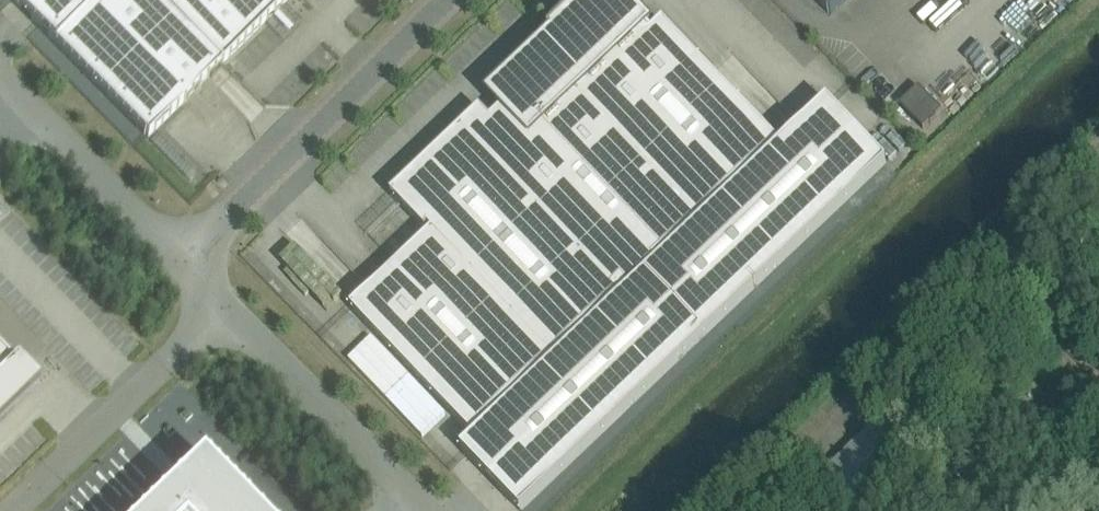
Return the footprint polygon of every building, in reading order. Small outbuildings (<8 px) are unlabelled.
[(149,137),(287,0),(14,0),(149,137)] [(887,163),(828,100),(781,145),(663,21),(652,31),(649,27),(652,25),(628,0),(588,0),(488,95),(491,98),(391,194),(429,234),(351,308),(474,437),(462,449),(520,510),(521,510),(887,163)] [(831,15),(847,0),(816,0),(831,15)] [(935,117),(941,111),(918,87),(899,105),(922,129),(928,123),(930,124),(936,118),(935,117)] [(0,347),(0,419),(41,380),(19,357),(14,361),(0,347)] [(420,422),(440,441),(449,431),(458,440),(467,430),(438,403),(420,422)] [(817,482),(846,510),(851,510),(912,451),(881,420),(817,482)] [(203,455),(145,510),(258,510),(203,455)]
